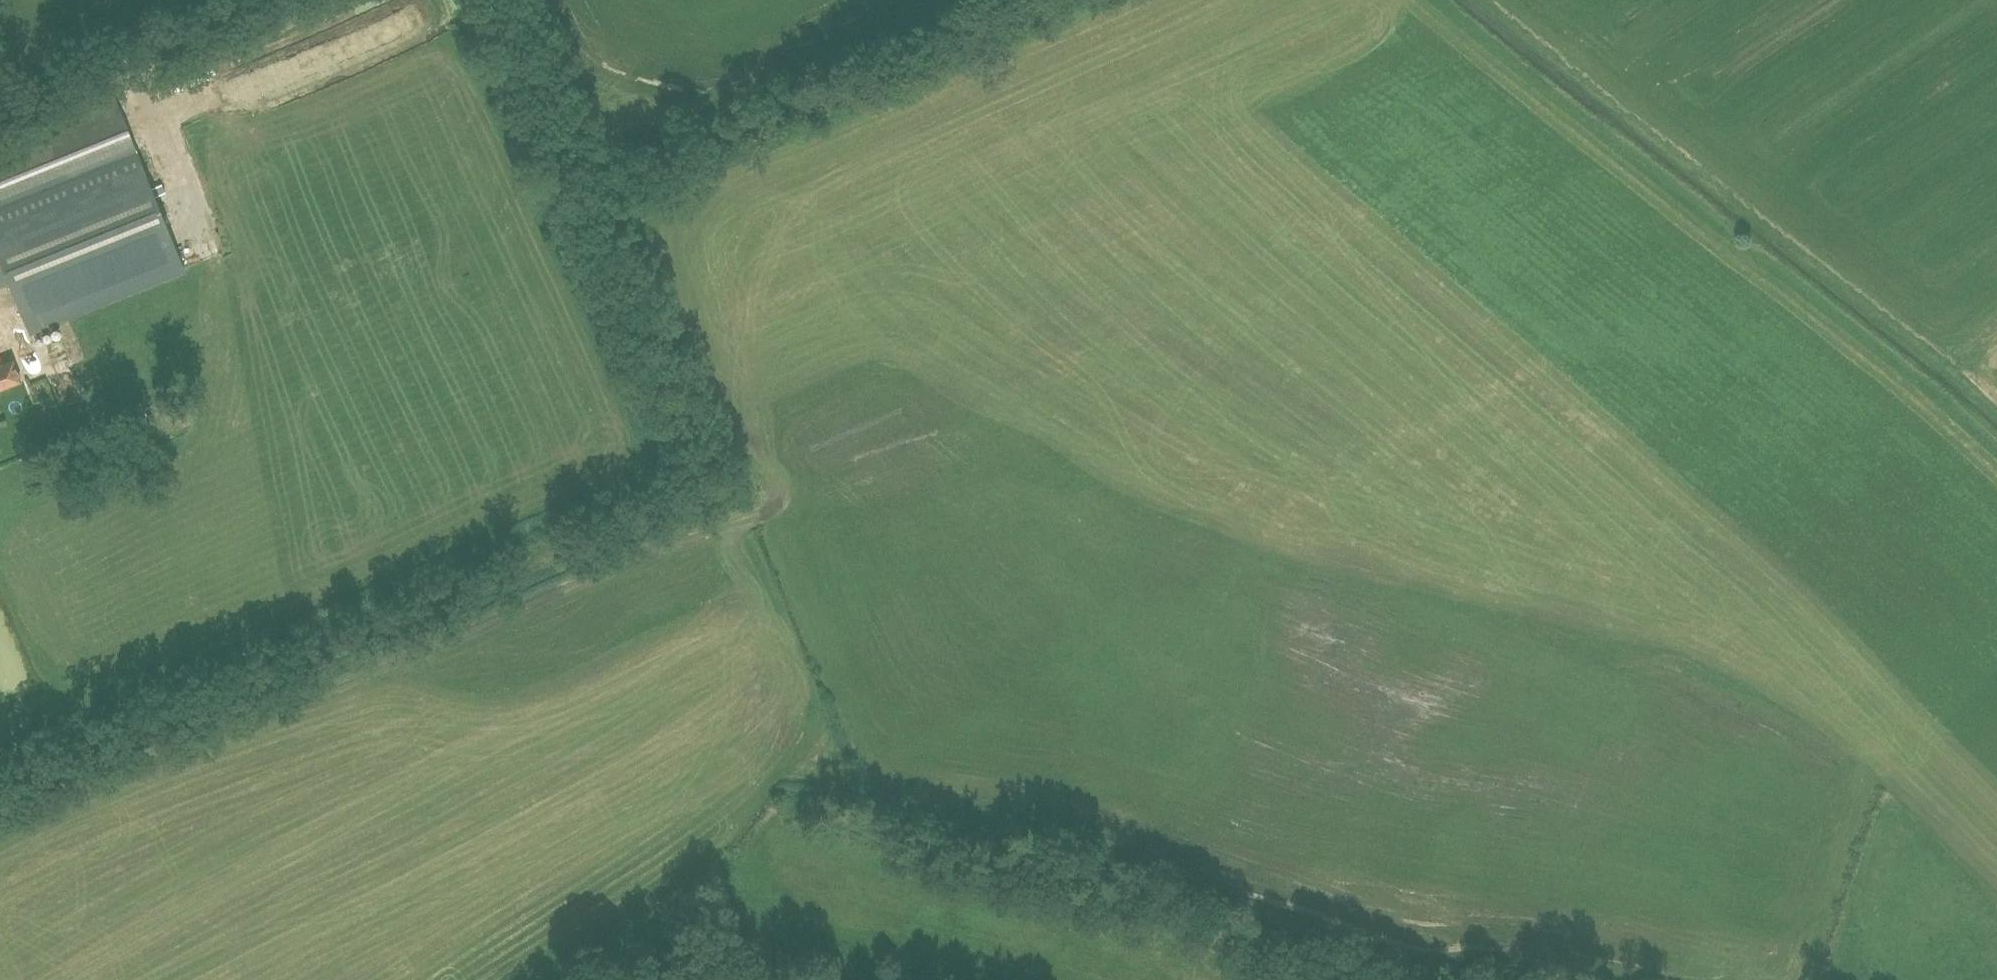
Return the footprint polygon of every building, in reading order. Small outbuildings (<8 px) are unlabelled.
[(143,170),(112,91),(0,136),(0,287),(11,283),(29,329),(182,267),(143,170)] [(173,113),(161,117),(167,133),(179,129),(173,113)] [(20,380),(12,360),(2,364),(0,358),(0,387),(20,380)]
